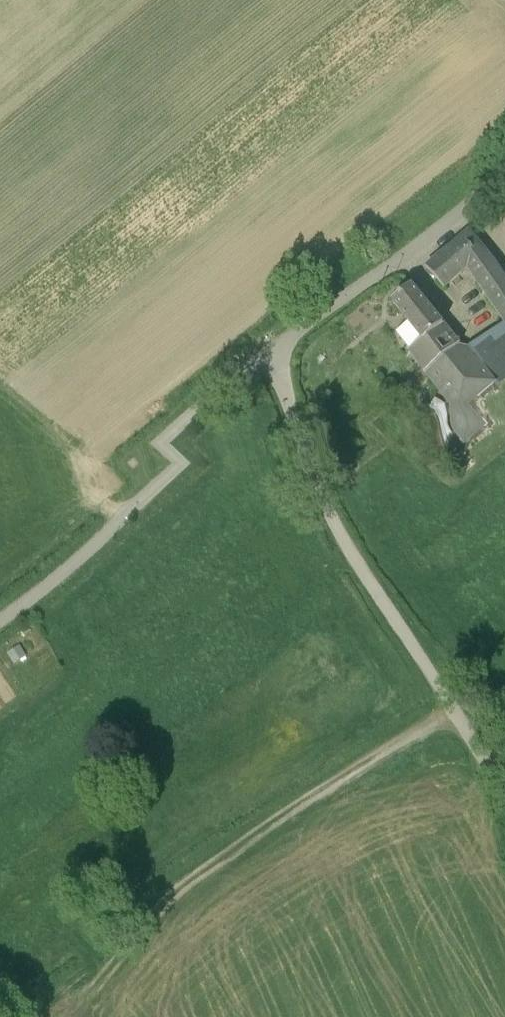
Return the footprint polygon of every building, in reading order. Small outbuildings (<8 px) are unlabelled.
[(436,302),(454,323),(477,304),(497,286),(477,266),(436,302)] [(497,286),(477,304),(504,345),(504,297),(497,286)] [(426,322),(398,342),(411,360),(403,366),(461,444),(504,414),(504,362),(474,382),(426,322)] [(21,647),(9,655),(15,665),(27,658),(21,647)]
